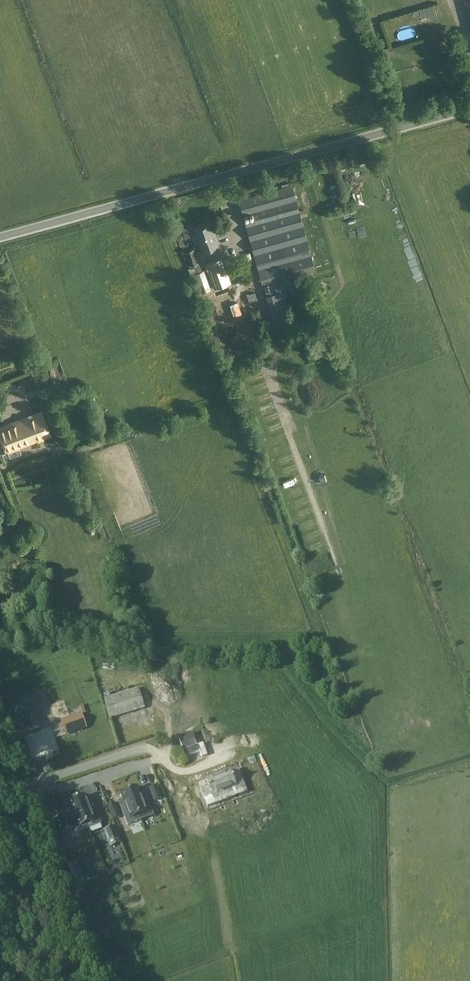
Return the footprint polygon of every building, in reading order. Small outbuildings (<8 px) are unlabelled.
[(265,285),(268,294),(266,295),(275,327),(293,322),(284,290),(280,291),(277,282),(316,271),(312,255),(293,184),(238,199),(258,270),(262,286),(265,285)] [(198,242),(201,252),(220,245),(212,223),(193,230),(195,234),(192,235),(195,243),(198,242)] [(185,252),(190,266),(191,265),(201,293),(203,293),(206,301),(209,300),(227,347),(252,337),(234,289),(222,257),(204,264),(214,288),(212,289),(204,269),(202,270),(194,249),(185,252)] [(50,364),(57,362),(53,352),(47,355),(50,364)] [(42,411),(0,427),(0,433),(7,452),(8,452),(19,447),(51,435),(42,411)] [(88,518),(83,520),(87,529),(92,527),(88,518)] [(17,549),(22,545),(18,540),(13,544),(17,549)] [(61,693),(65,707),(79,703),(74,689),(61,693)] [(139,689),(104,700),(110,719),(145,709),(139,689)] [(34,695),(12,703),(18,721),(24,718),(29,731),(39,728),(34,715),(40,713),(34,695)] [(82,715),(62,722),(66,734),(86,727),(82,715)] [(154,726),(166,726),(166,716),(154,717),(154,726)] [(89,750),(100,748),(97,735),(87,737),(89,750)] [(156,787),(150,789),(155,801),(161,799),(156,787)] [(137,788),(129,791),(140,820),(154,815),(144,791),(140,793),(137,788)] [(140,820),(129,791),(121,794),(123,800),(118,801),(121,809),(127,825),(140,820)] [(77,800),(88,829),(101,824),(92,800),(87,802),(85,796),(77,800)] [(75,834),(88,829),(77,800),(68,803),(71,808),(66,810),(68,816),(55,821),(60,834),(73,829),(75,834)] [(112,816),(117,813),(113,803),(108,805),(112,816)] [(104,831),(110,847),(121,843),(114,827),(104,831)] [(72,865),(62,869),(67,883),(78,879),(72,865)]
